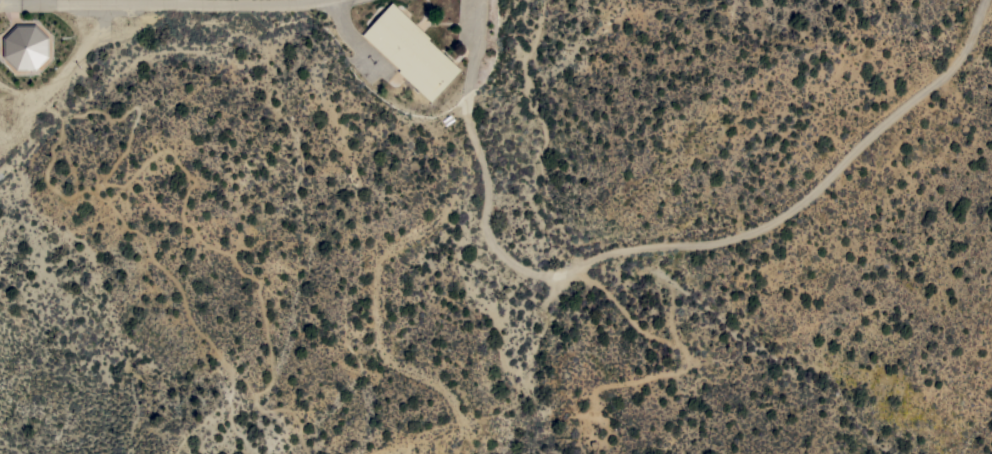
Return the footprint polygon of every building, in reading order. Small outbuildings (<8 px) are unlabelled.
[(362,35),(392,2),(430,37),(429,39),(461,69),(431,102),(398,71),(399,69),(362,35)] [(17,25),(34,25),(47,38),(47,56),(34,68),(17,68),(5,55),(4,38),(17,25)]
